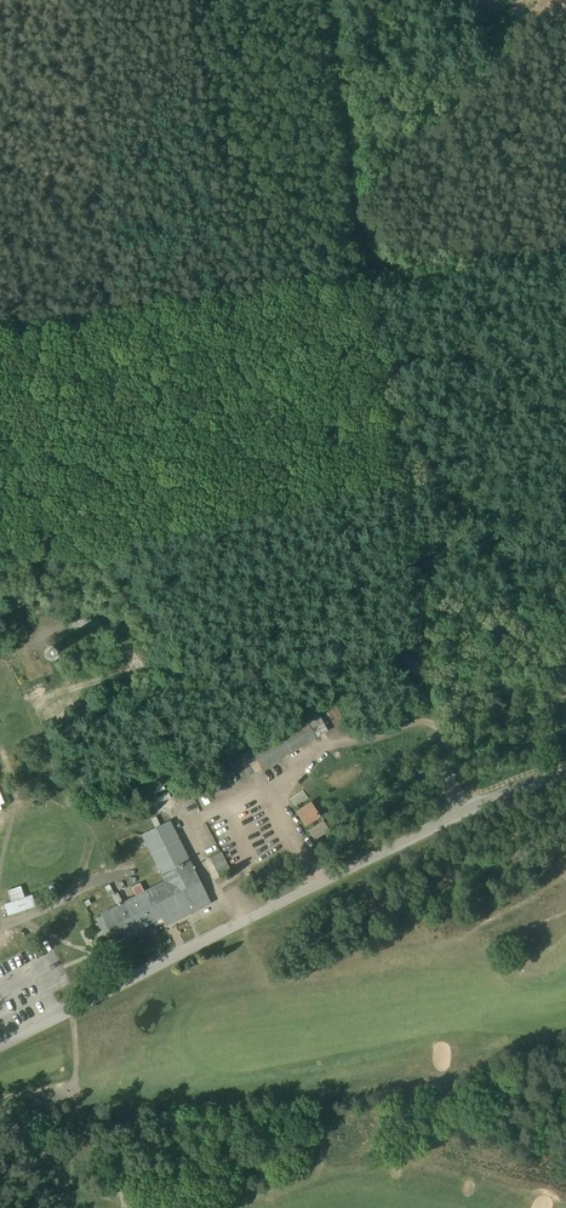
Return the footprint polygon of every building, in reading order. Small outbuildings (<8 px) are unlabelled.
[(263,769),(328,732),(318,715),(254,752),(263,769)] [(149,803),(155,815),(177,804),(171,792),(149,803)] [(295,811),(306,827),(320,817),(310,802),(295,811)] [(114,896),(117,904),(93,916),(107,945),(161,919),(165,927),(216,902),(175,820),(144,836),(166,880),(146,890),(143,882),(134,886),(138,894),(124,901),(120,893),(114,896)] [(308,830),(316,842),(330,832),(322,821),(308,830)] [(213,857),(222,875),(232,870),(223,852),(213,857)] [(5,889),(8,900),(23,895),(19,885),(5,889)] [(1,904),(6,916),(29,906),(24,895),(1,904)]
